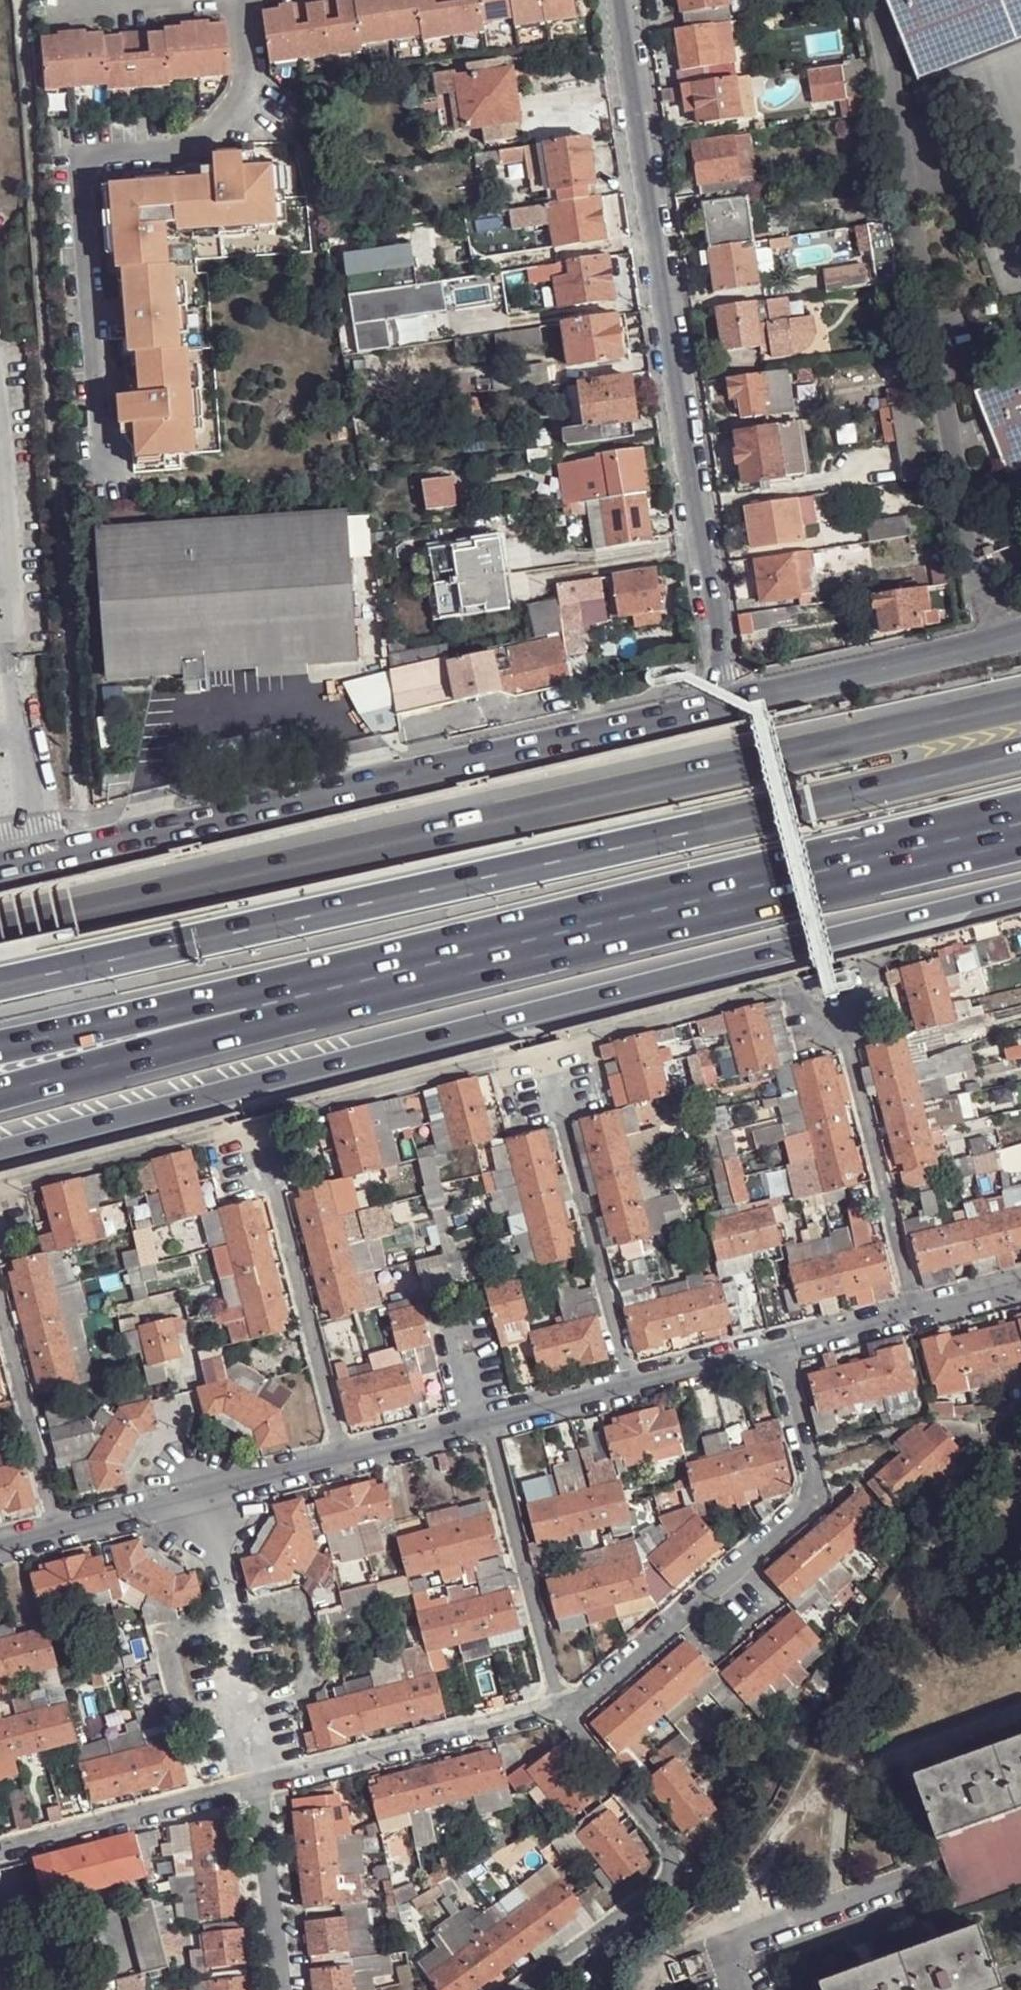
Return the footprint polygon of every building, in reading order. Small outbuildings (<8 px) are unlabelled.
[(273,65),(363,51),(363,46),(424,37),(424,42),(485,33),(485,25),(515,20),(516,28),(577,19),(575,0),(356,0),(356,1),(339,3),(338,1),(324,2),(324,6),(309,8),(309,5),(281,9),(281,12),(265,14),(273,65)] [(683,13),(727,6),(726,0),(681,0),(683,13)] [(916,78),(942,67),(926,23),(986,0),(886,0),(916,78)] [(926,23),(942,67),(1020,37),(1020,0),(986,0),(926,23)] [(683,13),(685,29),(726,23),(730,23),(727,6),(683,13)] [(56,37),(40,38),(45,89),(107,85),(107,89),(168,85),(168,81),(229,74),(225,23),(208,25),(207,22),(180,24),(180,27),(163,29),(163,33),(147,35),(147,31),(119,33),(119,37),(103,39),(102,34),(85,35),(84,32),(57,34),(56,37)] [(676,31),(681,72),(683,72),(686,86),(688,86),(694,85),(735,79),(726,23),(685,29),(676,31)] [(469,76),(457,78),(457,74),(434,78),(437,100),(450,98),(460,97),(465,129),(482,127),(518,122),(522,122),(518,92),(523,91),(521,72),(515,73),(514,70),(503,72),(501,60),(468,65),(469,76)] [(860,104),(867,103),(860,64),(845,67),(807,73),(811,103),(837,98),(858,96),(860,104)] [(694,85),(688,86),(690,101),(697,100),(701,125),(755,117),(749,77),(747,77),(735,79),(694,85)] [(858,96),(837,98),(840,118),(855,116),(862,116),(860,104),(858,96)] [(460,97),(450,98),(455,131),(465,129),(460,97)] [(860,104),(862,116),(869,114),(867,103),(860,104)] [(857,131),(871,128),(869,114),(862,116),(855,116),(857,131)] [(518,122),(482,127),(485,142),(521,137),(518,122)] [(753,149),(763,147),(763,145),(761,134),(761,130),(751,132),(753,149)] [(588,138),(490,153),(492,165),(526,160),(529,179),(541,177),(543,190),(556,188),(558,202),(597,196),(588,138)] [(740,189),(754,187),(746,138),(733,140),(738,179),(740,189)] [(694,145),(699,184),(738,179),(733,140),(694,145)] [(862,156),(864,170),(878,168),(875,152),(862,156)] [(136,430),(138,454),(165,452),(195,450),(194,428),(189,361),(188,347),(180,347),(179,332),(176,280),(175,265),(170,264),(168,236),(166,236),(165,224),(179,223),(179,230),(194,229),(273,223),(282,222),(280,192),(278,166),(255,168),(245,168),(244,153),(203,157),(204,177),(125,183),(125,170),(103,172),(104,186),(113,185),(116,211),(127,210),(128,225),(117,227),(118,252),(119,269),(125,268),(127,295),(120,296),(122,323),(129,323),(131,351),(139,350),(141,378),(133,387),(124,380),(119,380),(122,422),(136,421),(136,430)] [(255,168),(254,153),(244,153),(245,168),(255,168)] [(492,165),(490,153),(474,155),(476,167),(484,166),(492,165)] [(278,166),(280,192),(289,192),(288,165),(278,166)] [(867,188),(880,185),(878,168),(864,170),(867,188)] [(699,184),(701,195),(740,189),(738,179),(699,184)] [(104,186),(106,212),(116,211),(113,185),(104,186)] [(558,202),(509,210),(512,230),(553,224),(556,246),(606,238),(600,196),(597,196),(558,202)] [(706,225),(709,250),(753,243),(747,199),(703,205),(706,225)] [(706,225),(703,205),(695,206),(698,226),(706,225)] [(116,211),(106,212),(107,228),(117,227),(128,225),(127,210),(116,211)] [(512,230),(509,210),(492,213),(495,233),(512,230)] [(195,237),(274,232),(273,223),(194,229),(195,237)] [(871,251),(876,285),(882,284),(897,282),(887,223),(866,225),(871,251)] [(866,225),(855,228),(859,253),(871,251),(866,225)] [(117,227),(107,228),(109,253),(118,252),(117,227)] [(477,276),(476,266),(501,262),(498,241),(446,248),(447,264),(445,265),(446,274),(456,273),(457,279),(477,276)] [(769,241),(753,243),(754,252),(770,250),(769,241)] [(709,250),(715,294),(760,288),(758,275),(754,252),(753,243),(709,250)] [(544,265),(541,245),(504,251),(507,272),(508,271),(529,268),(544,265)] [(754,252),(758,275),(773,273),(770,250),(754,252)] [(608,256),(569,262),(571,277),(557,279),(561,306),(615,298),(608,256)] [(501,262),(476,266),(477,276),(503,272),(501,262)] [(529,268),(531,283),(551,280),(548,265),(544,265),(529,268)] [(826,292),(866,286),(864,271),(824,277),(826,292)] [(176,280),(179,332),(189,331),(185,279),(176,280)] [(443,281),(349,296),(358,354),(391,349),(387,320),(447,311),(443,281)] [(718,309),(725,353),(760,347),(762,347),(761,343),(769,341),(771,352),(772,356),(798,352),(803,350),(805,348),(808,345),(810,340),(810,335),(807,317),(793,319),(790,298),(718,309)] [(572,366),(624,359),(617,315),(565,323),(566,328),(572,366)] [(896,319),(899,338),(902,338),(907,337),(903,317),(896,319)] [(557,330),(556,324),(494,333),(497,350),(544,343),(543,338),(558,336),(557,330)] [(762,347),(760,347),(761,353),(771,352),(769,341),(761,343),(762,347)] [(353,361),(356,381),(372,379),(369,359),(353,361)] [(203,428),(198,362),(189,361),(194,428),(203,428)] [(516,369),(518,387),(549,382),(546,364),(516,369)] [(809,366),(795,368),(797,384),(812,382),(809,366)] [(518,387),(516,369),(500,371),(502,389),(518,387)] [(763,403),(765,415),(792,411),(786,370),(763,374),(768,402),(763,403)] [(763,374),(729,379),(732,400),(741,400),(744,419),(765,415),(763,403),(768,402),(763,374)] [(975,392),(1006,472),(1020,466),(1020,374),(975,392)] [(626,379),(587,384),(594,426),(632,420),(626,379)] [(457,402),(458,414),(474,412),(472,399),(457,402)] [(930,479),(917,404),(892,407),(898,442),(906,482),(919,480),(930,479)] [(898,442),(892,407),(879,409),(885,444),(898,442)] [(551,445),(548,420),(535,422),(539,447),(551,445)] [(635,436),(632,420),(594,426),(563,431),(565,443),(567,443),(568,446),(635,436)] [(122,422),(123,431),(136,430),(136,421),(122,422)] [(539,447),(535,422),(522,424),(526,449),(535,448),(539,447)] [(744,483),(785,478),(806,474),(801,442),(804,442),(801,422),(736,432),(744,483)] [(537,461),(558,457),(556,445),(553,445),(551,445),(539,447),(535,448),(537,461)] [(637,447),(644,493),(650,491),(643,446),(637,447)] [(637,447),(598,453),(598,456),(604,498),(644,493),(637,447)] [(165,452),(138,454),(139,463),(165,461),(165,452)] [(594,500),(604,498),(598,456),(575,459),(562,472),(567,504),(594,500)] [(421,482),(426,510),(456,507),(451,477),(421,482)] [(785,478),(744,483),(745,490),(786,484),(785,478)] [(932,490),(930,479),(919,480),(921,492),(932,490)] [(650,537),(644,493),(604,498),(612,547),(651,541),(650,537)] [(814,522),(811,497),(796,500),(800,524),(814,522)] [(604,498),(594,500),(596,513),(601,549),(611,547),(604,498)] [(596,513),(594,500),(567,504),(568,517),(596,513)] [(796,500),(746,507),(753,548),(802,541),(800,524),(796,500)] [(347,512),(95,528),(105,678),(182,672),(233,669),(257,667),(308,664),(357,661),(347,512)] [(863,524),(865,544),(910,537),(918,536),(928,534),(939,532),(936,513),(863,524)] [(939,532),(928,534),(930,547),(941,545),(939,532)] [(434,586),(503,575),(498,542),(475,544),(476,551),(457,553),(456,547),(429,551),(434,586)] [(941,545),(930,547),(936,586),(948,584),(941,545)] [(995,552),(992,545),(986,547),(987,552),(985,553),(986,556),(995,552)] [(812,554),(755,562),(761,604),(815,595),(811,571),(814,571),(812,554)] [(632,614),(660,610),(654,570),(614,576),(617,593),(611,594),(613,608),(619,607),(621,616),(632,614)] [(503,575),(434,586),(439,621),(466,617),(464,610),(484,608),(485,614),(508,610),(503,575)] [(563,629),(581,626),(578,601),(604,597),(601,578),(556,584),(559,600),(559,603),(563,629)] [(880,610),(883,633),(938,624),(936,611),(930,612),(926,588),(873,596),(875,611),(880,610)] [(529,606),(534,637),(563,631),(563,629),(559,603),(559,600),(529,606)] [(793,609),(775,612),(778,631),(797,627),(793,609)] [(660,610),(632,614),(634,627),(662,623),(660,610)] [(775,612),(738,618),(741,638),(778,631),(775,612)] [(563,631),(567,656),(585,652),(585,646),(581,626),(563,629),(563,631)] [(494,652),(498,670),(503,691),(517,695),(569,683),(563,637),(520,647),(494,652)] [(404,640),(388,642),(389,655),(406,653),(404,640)] [(406,653),(389,655),(391,670),(450,656),(448,645),(406,653)] [(458,701),(503,691),(498,670),(494,652),(449,663),(452,676),(458,701)] [(308,664),(257,667),(257,680),(308,676),(308,664)] [(392,675),(395,695),(428,687),(431,700),(443,698),(438,679),(435,666),(392,675)] [(233,669),(182,672),(182,685),(234,681),(233,669)] [(392,675),(391,671),(344,683),(374,733),(400,727),(398,715),(395,695),(392,675)] [(452,676),(438,679),(443,698),(445,705),(458,701),(452,676)] [(395,695),(398,715),(445,705),(443,698),(431,700),(428,687),(395,695)] [(959,975),(961,974),(990,966),(989,965),(1010,959),(1004,936),(962,948),(962,950),(955,952),(953,946),(936,951),(939,960),(943,979),(959,975)] [(918,1030),(954,1021),(951,1006),(947,995),(943,979),(939,960),(887,973),(891,986),(905,982),(918,1030)] [(959,975),(943,979),(947,995),(957,992),(961,989),(961,986),(959,975)] [(968,1001),(951,1006),(954,1021),(963,1019),(982,1014),(980,1008),(970,1010),(968,1001)] [(777,1002),(763,1006),(770,1036),(784,1033),(777,1002)] [(750,1074),(778,1067),(770,1036),(763,1006),(725,1014),(731,1034),(733,1041),(742,1076),(750,1074)] [(725,1014),(696,1022),(701,1041),(707,1039),(731,1034),(725,1014)] [(963,1019),(966,1027),(984,1022),(982,1014),(963,1019)] [(904,1037),(868,1047),(873,1068),(880,1095),(896,1157),(902,1155),(904,1162),(907,1172),(927,1167),(937,1164),(934,1153),(928,1129),(954,1123),(948,1100),(922,1106),(912,1065),(928,1061),(925,1052),(946,1047),(943,1036),(966,1029),(966,1027),(963,1019),(954,1021),(918,1030),(904,1035),(904,1037)] [(635,1103),(669,1094),(668,1089),(662,1068),(660,1060),(657,1050),(656,1046),(677,1041),(673,1028),(601,1046),(605,1060),(619,1056),(621,1063),(629,1090),(632,1104),(635,1103)] [(784,1033),(770,1036),(778,1067),(792,1064),(788,1048),(784,1033)] [(701,1041),(695,1043),(699,1058),(710,1056),(709,1052),(710,1051),(710,1049),(707,1039),(701,1041)] [(725,1080),(742,1076),(733,1041),(716,1046),(716,1048),(710,1049),(710,1051),(714,1064),(720,1062),(725,1080)] [(1004,1049),(1007,1061),(1020,1058),(1020,1045),(1004,1049)] [(671,1046),(657,1050),(660,1060),(668,1058),(669,1061),(675,1059),(671,1046)] [(957,1049),(964,1073),(971,1070),(964,1047),(957,1049)] [(912,1065),(922,1106),(948,1100),(950,1100),(949,1097),(948,1092),(945,1093),(942,1080),(964,1073),(957,1049),(933,1058),(933,1060),(928,1061),(912,1065)] [(710,1056),(699,1058),(690,1061),(701,1115),(712,1112),(704,1071),(712,1068),(710,1056)] [(830,1057),(793,1067),(801,1096),(810,1134),(825,1193),(826,1203),(840,1199),(839,1189),(855,1185),(853,1175),(851,1169),(858,1167),(842,1104),(835,1077),(830,1057)] [(668,1058),(660,1060),(662,1068),(670,1066),(669,1061),(668,1058)] [(621,1063),(607,1068),(614,1092),(629,1090),(621,1063)] [(778,1067),(780,1080),(785,1099),(801,1096),(793,1067),(792,1064),(778,1067)] [(778,1067),(750,1074),(752,1086),(780,1080),(778,1067)] [(865,1073),(871,1097),(880,1095),(873,1068),(864,1071),(865,1073)] [(844,1074),(835,1077),(842,1104),(851,1101),(844,1074)] [(456,1151),(478,1145),(492,1141),(476,1080),(420,1094),(429,1128),(433,1127),(448,1123),(456,1151)] [(980,1082),(965,1085),(967,1093),(982,1091),(980,1082)] [(957,1094),(949,1097),(950,1100),(948,1100),(954,1123),(964,1120),(957,1094)] [(801,1096),(785,1099),(779,1101),(785,1127),(788,1140),(810,1134),(801,1096)] [(405,1098),(382,1104),(387,1119),(409,1114),(405,1098)] [(619,1112),(626,1140),(643,1135),(635,1103),(632,1104),(619,1112)] [(382,1104),(367,1108),(375,1140),(396,1135),(413,1130),(411,1119),(409,1114),(387,1119),(382,1104)] [(350,1178),(382,1170),(375,1140),(367,1108),(331,1117),(347,1178),(350,1178)] [(701,1115),(692,1117),(699,1143),(708,1141),(719,1139),(719,1135),(718,1132),(724,1130),(720,1110),(712,1112),(701,1115)] [(619,1112),(583,1121),(601,1197),(611,1232),(617,1230),(619,1237),(622,1246),(652,1239),(643,1208),(636,1180),(626,1140),(619,1112)] [(428,1130),(424,1116),(411,1119),(413,1130),(414,1133),(428,1130)] [(593,1198),(601,1197),(583,1121),(574,1123),(581,1151),(587,1175),(593,1198)] [(448,1123),(433,1127),(440,1154),(447,1153),(456,1151),(448,1123)] [(788,1140),(785,1127),(755,1134),(761,1151),(788,1140)] [(413,1130),(396,1135),(398,1145),(416,1140),(414,1133),(413,1130)] [(558,1149),(553,1130),(545,1132),(550,1151),(558,1149)] [(740,1159),(733,1131),(719,1135),(719,1139),(726,1163),(740,1159)] [(545,1132),(508,1142),(516,1172),(527,1217),(532,1236),(537,1253),(540,1267),(570,1259),(568,1250),(566,1242),(573,1241),(550,1151),(545,1132)] [(626,1140),(636,1180),(658,1174),(659,1172),(649,1134),(643,1135),(626,1140)] [(825,1193),(810,1134),(788,1140),(803,1198),(825,1193)] [(375,1140),(382,1170),(385,1168),(387,1173),(405,1169),(398,1145),(396,1135),(375,1140)] [(974,1158),(970,1159),(975,1177),(975,1178),(1002,1171),(998,1153),(989,1155),(985,1138),(969,1142),(974,1158)] [(726,1163),(719,1139),(708,1141),(715,1166),(726,1163)] [(501,1174),(492,1141),(478,1145),(486,1178),(495,1175),(501,1174)] [(508,1142),(492,1141),(501,1174),(516,1172),(508,1142)] [(435,1149),(419,1152),(422,1164),(438,1161),(437,1155),(435,1149)] [(934,1153),(937,1164),(938,1165),(951,1162),(952,1162),(949,1150),(934,1153)] [(189,1152),(154,1161),(154,1164),(161,1188),(163,1195),(170,1222),(205,1213),(189,1152)] [(440,1154),(437,1155),(438,1161),(440,1166),(450,1164),(447,1153),(440,1154)] [(896,1157),(898,1164),(904,1162),(902,1155),(896,1157)] [(951,1162),(955,1182),(975,1177),(970,1159),(970,1158),(952,1162),(951,1162)] [(732,1182),(736,1197),(738,1204),(752,1200),(740,1159),(726,1163),(732,1182)] [(422,1164),(428,1189),(445,1185),(440,1166),(438,1161),(422,1164)] [(715,1166),(714,1166),(718,1186),(732,1182),(726,1163),(715,1166)] [(161,1188),(154,1164),(137,1168),(143,1192),(153,1189),(161,1188)] [(932,1185),(927,1167),(907,1172),(900,1174),(904,1192),(918,1189),(930,1186),(932,1185)] [(527,1217),(516,1172),(501,1174),(495,1175),(503,1195),(508,1210),(511,1221),(527,1217)] [(643,1208),(662,1199),(660,1187),(669,1184),(667,1173),(658,1174),(636,1180),(643,1208)] [(492,1198),(503,1195),(495,1175),(486,1178),(492,1198)] [(87,1208),(96,1205),(108,1202),(101,1177),(81,1183),(87,1208)] [(332,1183),(340,1213),(358,1209),(355,1195),(350,1178),(347,1178),(332,1183)] [(80,1181),(44,1189),(55,1233),(40,1237),(44,1255),(96,1242),(89,1214),(87,1208),(81,1183),(80,1181)] [(718,1186),(721,1201),(736,1197),(732,1182),(718,1186)] [(335,1320),(365,1311),(355,1273),(350,1251),(342,1221),(340,1213),(332,1183),(301,1190),(304,1200),(306,1206),(300,1208),(324,1305),(330,1303),(332,1310),(335,1320)] [(434,1214),(446,1211),(451,1210),(445,1185),(428,1189),(425,1190),(429,1205),(431,1215),(434,1214)] [(135,1186),(123,1189),(128,1208),(139,1205),(135,1186)] [(930,1186),(918,1189),(920,1197),(932,1194),(932,1192),(930,1186)] [(988,1216),(1004,1211),(1003,1202),(1020,1197),(1020,1187),(1003,1192),(1004,1196),(984,1202),(988,1216)] [(161,1188),(153,1189),(155,1198),(163,1195),(161,1188)] [(934,1192),(932,1192),(932,1194),(920,1197),(923,1211),(918,1212),(920,1218),(925,1217),(940,1213),(934,1192)] [(163,1195),(155,1198),(150,1200),(157,1225),(170,1222),(163,1195)] [(503,1195),(492,1198),(497,1214),(508,1210),(503,1195)] [(643,1208),(652,1239),(661,1236),(671,1234),(668,1220),(680,1217),(684,1215),(679,1196),(662,1199),(643,1208)] [(707,1214),(710,1224),(741,1216),(738,1204),(736,1197),(721,1201),(723,1210),(707,1214)] [(1003,1202),(1004,1211),(1020,1207),(1020,1197),(1003,1202)] [(253,1339),(283,1332),(281,1322),(280,1315),(285,1313),(261,1216),(255,1218),(253,1211),(251,1202),(220,1210),(228,1241),(230,1248),(232,1259),(244,1303),(253,1339)] [(988,1216),(984,1202),(963,1207),(966,1214),(973,1213),(975,1219),(988,1216)] [(389,1204),(362,1211),(368,1241),(396,1234),(389,1204)] [(892,1280),(882,1244),(872,1246),(861,1204),(842,1209),(844,1230),(847,1253),(817,1260),(790,1267),(796,1288),(800,1304),(848,1292),(875,1285),(892,1280)] [(96,1205),(87,1208),(89,1214),(97,1212),(96,1205)] [(431,1215),(429,1205),(416,1207),(419,1221),(432,1218),(431,1215)] [(783,1206),(771,1208),(775,1225),(788,1223),(783,1206)] [(912,1236),(975,1219),(973,1213),(966,1214),(963,1207),(940,1213),(925,1217),(920,1218),(904,1222),(907,1237),(912,1236)] [(1004,1211),(988,1216),(975,1219),(912,1236),(921,1272),(951,1264),(969,1260),(1020,1246),(1020,1207),(1004,1211)] [(342,1221),(350,1251),(369,1246),(368,1241),(362,1211),(361,1208),(358,1209),(340,1213),(342,1221)] [(741,1216),(710,1224),(713,1238),(719,1260),(753,1252),(771,1248),(774,1247),(780,1245),(775,1225),(771,1208),(741,1216)] [(828,1220),(826,1208),(820,1210),(822,1221),(828,1220)] [(228,1241),(220,1210),(199,1216),(208,1249),(221,1246),(220,1242),(228,1241)] [(258,1210),(253,1211),(255,1218),(261,1216),(258,1210)] [(422,1263),(430,1297),(472,1286),(467,1270),(465,1271),(461,1257),(459,1257),(446,1211),(434,1214),(439,1230),(427,1232),(428,1237),(426,1237),(427,1243),(429,1242),(433,1260),(422,1263)] [(89,1214),(96,1242),(108,1239),(100,1212),(97,1212),(89,1214)] [(527,1217),(511,1221),(515,1239),(532,1236),(527,1217)] [(668,1220),(671,1234),(684,1230),(680,1217),(668,1220)] [(671,1234),(661,1236),(664,1247),(672,1245),(673,1252),(681,1250),(681,1244),(713,1238),(710,1224),(684,1230),(671,1234)] [(617,1230),(611,1232),(613,1239),(619,1237),(617,1230)] [(847,1253),(844,1230),(833,1232),(834,1237),(812,1243),(817,1260),(847,1253)] [(532,1236),(515,1239),(516,1244),(520,1243),(524,1257),(537,1253),(532,1236)] [(516,1244),(515,1239),(502,1243),(505,1255),(518,1252),(516,1244)] [(784,1243),(784,1245),(787,1257),(790,1267),(817,1260),(812,1243),(797,1246),(795,1240),(784,1243)] [(228,1241),(220,1242),(221,1246),(222,1251),(230,1248),(228,1241)] [(573,1241),(566,1242),(568,1250),(575,1248),(573,1241)] [(780,1245),(774,1247),(778,1259),(787,1257),(784,1245),(780,1245)] [(350,1251),(355,1273),(375,1266),(371,1246),(369,1246),(350,1251)] [(973,1276),(986,1272),(1011,1266),(1020,1263),(1020,1246),(969,1260),(973,1276)] [(153,1247),(125,1254),(134,1291),(147,1288),(145,1281),(143,1268),(157,1265),(153,1247)] [(753,1252),(757,1268),(775,1263),(771,1248),(753,1252)] [(753,1252),(719,1260),(722,1280),(737,1277),(757,1272),(757,1268),(753,1252)] [(537,1253),(524,1257),(513,1261),(517,1277),(530,1274),(541,1270),(540,1267),(537,1253)] [(44,1257),(53,1290),(69,1285),(74,1284),(70,1268),(65,1269),(62,1258),(59,1259),(58,1254),(44,1257)] [(44,1255),(15,1262),(17,1272),(19,1279),(13,1281),(37,1377),(44,1375),(45,1381),(48,1391),(78,1383),(70,1354),(70,1352),(61,1321),(53,1290),(44,1257),(44,1255)] [(244,1303),(232,1259),(213,1264),(222,1302),(223,1307),(244,1303)] [(921,1272),(926,1287),(940,1284),(955,1280),(951,1264),(921,1272)] [(157,1265),(143,1268),(145,1281),(160,1278),(157,1265)] [(355,1273),(365,1311),(367,1317),(380,1314),(383,1314),(382,1312),(392,1310),(393,1315),(419,1308),(417,1301),(414,1301),(411,1291),(392,1296),(385,1274),(379,1275),(376,1265),(375,1266),(355,1273)] [(690,1282),(690,1280),(686,1270),(679,1271),(681,1284),(685,1284),(690,1282)] [(624,1300),(654,1292),(653,1289),(651,1287),(648,1273),(620,1282),(624,1300)] [(519,1282),(522,1293),(534,1289),(530,1274),(517,1277),(519,1282)] [(696,1292),(719,1285),(717,1277),(706,1279),(705,1276),(690,1280),(690,1282),(685,1284),(687,1293),(696,1292)] [(519,1282),(517,1277),(490,1284),(491,1290),(519,1282)] [(522,1293),(519,1282),(491,1290),(487,1291),(502,1349),(533,1341),(531,1335),(532,1335),(528,1317),(522,1293)] [(664,1299),(687,1293),(685,1284),(681,1284),(661,1291),(664,1299)] [(69,1285),(53,1290),(61,1321),(75,1317),(77,1317),(69,1285)] [(725,1303),(721,1285),(719,1285),(696,1292),(687,1293),(664,1299),(661,1300),(653,1303),(626,1309),(637,1353),(655,1348),(653,1342),(660,1340),(730,1321),(725,1303)] [(879,1301),(875,1285),(848,1292),(852,1307),(879,1301)] [(147,1288),(134,1291),(136,1301),(149,1299),(147,1288)] [(563,1327),(574,1311),(569,1295),(568,1288),(554,1291),(557,1304),(561,1319),(563,1327)] [(800,1304),(796,1288),(786,1291),(792,1318),(803,1315),(800,1304)] [(592,1289),(569,1295),(574,1311),(596,1304),(592,1289)] [(661,1300),(664,1299),(661,1291),(654,1292),(624,1300),(626,1309),(653,1303),(661,1300)] [(223,1307),(222,1302),(214,1304),(220,1326),(222,1326),(223,1329),(226,1328),(231,1344),(253,1339),(244,1303),(223,1307)] [(542,1332),(563,1327),(561,1319),(557,1304),(546,1306),(546,1309),(538,1312),(538,1314),(542,1332)] [(574,1311),(563,1327),(597,1319),(597,1321),(602,1320),(597,1304),(574,1311)] [(400,1352),(432,1344),(423,1307),(419,1308),(393,1315),(391,1315),(396,1337),(399,1351),(400,1352)] [(383,1314),(380,1314),(387,1339),(396,1337),(391,1315),(393,1315),(392,1310),(382,1312),(383,1314)] [(1019,1322),(950,1340),(948,1334),(923,1341),(934,1383),(936,1382),(1002,1366),(1020,1361),(1020,1311),(1015,1312),(1019,1322)] [(528,1317),(532,1335),(542,1332),(538,1314),(528,1317)] [(61,1321),(70,1352),(84,1348),(75,1317),(61,1321)] [(181,1357),(176,1338),(173,1323),(171,1318),(139,1327),(140,1330),(121,1335),(127,1358),(139,1356),(146,1380),(169,1375),(166,1361),(181,1357)] [(533,1341),(541,1371),(581,1361),(588,1360),(589,1366),(607,1361),(597,1321),(597,1319),(563,1327),(542,1332),(532,1335),(531,1335),(533,1341)] [(173,1323),(176,1338),(184,1336),(180,1322),(173,1323)] [(875,1343),(879,1358),(886,1357),(885,1351),(903,1346),(901,1336),(875,1343)] [(384,1357),(388,1372),(406,1368),(406,1370),(437,1362),(432,1344),(400,1352),(399,1351),(383,1355),(384,1357)] [(840,1425),(835,1408),(846,1406),(853,1404),(869,1399),(882,1396),(886,1395),(914,1387),(903,1346),(885,1351),(886,1357),(879,1358),(839,1369),(827,1372),(809,1377),(817,1404),(813,1405),(819,1430),(820,1433),(826,1432),(825,1429),(840,1425)] [(206,1387),(229,1382),(220,1350),(198,1356),(206,1387)] [(70,1354),(78,1383),(90,1380),(82,1351),(70,1354)] [(827,1372),(839,1369),(835,1353),(823,1356),(827,1372)] [(349,1367),(352,1381),(388,1372),(384,1357),(376,1359),(377,1362),(349,1367)] [(406,1370),(406,1368),(388,1372),(352,1381),(349,1367),(337,1371),(351,1426),(370,1422),(368,1415),(375,1414),(415,1404),(419,1420),(430,1417),(426,1401),(429,1400),(423,1376),(439,1372),(437,1362),(406,1370)] [(251,1394),(255,1389),(260,1379),(238,1366),(229,1382),(251,1394)] [(1002,1366),(936,1382),(939,1394),(1004,1380),(1002,1366)] [(287,1442),(279,1411),(257,1399),(251,1394),(229,1382),(206,1387),(199,1389),(206,1416),(215,1414),(225,1411),(256,1430),(258,1439),(261,1449),(287,1442)] [(257,1399),(279,1411),(286,1396),(266,1383),(261,1392),(257,1399)] [(914,1387),(886,1395),(890,1410),(883,1411),(886,1422),(909,1419),(908,1405),(921,1402),(917,1387),(914,1387)] [(120,1410),(145,1403),(141,1389),(116,1395),(120,1410)] [(255,1389),(251,1394),(257,1399),(261,1392),(255,1389)] [(882,1396),(869,1399),(871,1409),(884,1406),(882,1396)] [(90,1430),(94,1421),(75,1424),(69,1401),(43,1406),(57,1469),(71,1466),(91,1462),(104,1439),(90,1430)] [(145,1403),(120,1410),(117,1416),(104,1439),(91,1462),(98,1490),(125,1483),(123,1475),(121,1465),(138,1434),(149,1432),(158,1430),(151,1401),(145,1403)] [(1015,1402),(993,1403),(994,1414),(1016,1413),(1015,1410),(1015,1402)] [(853,1404),(846,1406),(847,1413),(855,1411),(853,1404)] [(954,1405),(955,1415),(976,1415),(975,1404),(954,1405)] [(954,1405),(931,1407),(934,1416),(955,1415),(954,1405)] [(94,1421),(90,1430),(104,1439),(117,1416),(101,1407),(94,1421)] [(256,1430),(225,1411),(215,1414),(217,1422),(251,1442),(258,1439),(256,1430)] [(647,1463),(644,1453),(682,1443),(675,1414),(665,1416),(659,1417),(657,1411),(621,1421),(622,1427),(616,1429),(606,1431),(614,1461),(618,1475),(630,1472),(629,1467),(647,1463)] [(581,1420),(572,1423),(575,1432),(583,1429),(581,1420)] [(786,1443),(779,1420),(756,1426),(756,1428),(762,1449),(779,1445),(786,1443)] [(924,1435),(948,1464),(962,1452),(936,1422),(924,1433),(916,1425),(895,1443),(903,1453),(924,1435)] [(749,1452),(762,1449),(756,1428),(744,1432),(749,1452)] [(710,1461),(735,1455),(728,1431),(704,1437),(710,1461)] [(131,1472),(151,1439),(149,1432),(138,1434),(121,1465),(123,1475),(131,1472)] [(903,1453),(876,1478),(900,1506),(926,1484),(941,1470),(948,1464),(924,1435),(903,1453)] [(657,1470),(655,1461),(676,1457),(679,1465),(687,1463),(682,1443),(644,1453),(647,1463),(650,1472),(657,1470)] [(710,1461),(687,1468),(692,1485),(697,1504),(706,1502),(718,1498),(722,1511),(736,1508),(730,1496),(745,1492),(762,1488),(788,1481),(779,1445),(762,1449),(749,1452),(735,1455),(710,1461)] [(581,1450),(584,1460),(594,1457),(592,1447),(581,1450)] [(23,1463),(19,1448),(0,1453),(0,1469),(23,1463)] [(539,1542),(539,1544),(554,1541),(566,1538),(569,1537),(574,1536),(582,1534),(592,1531),(612,1526),(627,1522),(631,1521),(618,1475),(614,1461),(597,1465),(594,1457),(584,1460),(592,1492),(589,1493),(578,1451),(568,1454),(571,1464),(555,1467),(562,1499),(561,1500),(529,1508),(539,1542)] [(446,1455),(438,1456),(442,1473),(451,1470),(446,1455)] [(98,1490),(91,1462),(71,1466),(78,1493),(98,1490)] [(23,1463),(0,1469),(0,1508),(8,1506),(15,1504),(16,1510),(34,1506),(23,1463)] [(941,1470),(926,1484),(949,1510),(965,1495),(953,1481),(952,1482),(941,1470)] [(900,1506),(876,1478),(868,1484),(878,1496),(892,1513),(900,1506)] [(788,1481),(762,1488),(764,1494),(765,1497),(791,1490),(791,1480),(788,1481)] [(328,1503),(318,1505),(326,1535),(329,1546),(331,1554),(339,1552),(342,1563),(368,1557),(360,1526),(379,1521),(395,1517),(387,1487),(377,1490),(371,1491),(369,1484),(333,1494),(335,1501),(328,1503)] [(697,1504),(692,1485),(675,1490),(680,1507),(697,1504)] [(762,1488),(745,1492),(750,1500),(760,1498),(759,1496),(764,1494),(762,1488)] [(861,1491),(767,1573),(791,1601),(837,1562),(846,1553),(858,1543),(863,1538),(885,1519),(871,1503),(861,1491)] [(745,1492),(730,1496),(736,1508),(737,1510),(751,1504),(750,1500),(745,1492)] [(333,1494),(326,1496),(328,1503),(335,1501),(333,1494)] [(878,1496),(871,1503),(885,1519),(892,1513),(878,1496)] [(766,1518),(777,1509),(769,1497),(758,1504),(766,1518)] [(303,1502),(276,1509),(279,1517),(281,1526),(262,1558),(252,1560),(244,1563),(251,1589),(257,1597),(271,1593),(268,1585),(290,1580),(295,1571),(308,1548),(313,1540),(313,1538),(305,1508),(303,1502)] [(398,1536),(399,1541),(491,1517),(487,1502),(428,1517),(429,1519),(398,1527),(396,1528),(398,1536)] [(677,1538),(698,1519),(708,1514),(706,1502),(697,1504),(698,1506),(661,1520),(663,1522),(677,1538)] [(305,1508),(313,1538),(326,1535),(318,1505),(305,1508)] [(279,1517),(271,1519),(250,1553),(252,1560),(262,1558),(281,1526),(279,1517)] [(395,1517),(379,1521),(383,1539),(398,1536),(396,1528),(398,1527),(395,1517)] [(491,1517),(399,1541),(408,1575),(409,1578),(413,1577),(441,1569),(462,1564),(474,1560),(500,1554),(491,1517)] [(674,1588),(721,1546),(698,1519),(677,1538),(671,1543),(650,1561),(674,1588)] [(751,1519),(742,1525),(748,1534),(756,1526),(751,1519)] [(379,1521),(360,1526),(368,1557),(387,1552),(383,1539),(379,1521)] [(627,1522),(612,1526),(614,1536),(619,1535),(634,1531),(631,1521),(627,1522)] [(677,1538),(663,1522),(636,1539),(640,1561),(650,1561),(671,1543),(677,1538)] [(592,1531),(582,1534),(585,1549),(596,1547),(592,1531)] [(608,1546),(621,1543),(619,1535),(614,1536),(605,1539),(608,1546)] [(566,1538),(554,1541),(557,1553),(572,1549),(569,1537),(566,1538)] [(863,1538),(858,1543),(863,1549),(869,1544),(863,1538)] [(640,1561),(636,1539),(621,1543),(608,1546),(606,1546),(612,1568),(637,1562),(640,1561)] [(313,1540),(308,1548),(315,1553),(321,1545),(313,1540)] [(120,1570),(122,1578),(130,1583),(149,1594),(151,1595),(169,1607),(173,1609),(183,1606),(201,1601),(196,1578),(195,1574),(186,1576),(176,1578),(146,1561),(143,1551),(141,1541),(140,1542),(114,1548),(120,1570)] [(539,1542),(528,1544),(534,1565),(545,1562),(553,1560),(552,1554),(557,1553),(554,1541),(539,1544),(539,1542)] [(858,1543),(846,1553),(867,1577),(879,1567),(863,1549),(858,1543)] [(329,1546),(322,1556),(334,1564),(331,1554),(329,1546)] [(315,1553),(308,1548),(295,1571),(308,1579),(319,1585),(321,1586),(334,1564),(322,1556),(315,1553)] [(604,1548),(573,1556),(577,1571),(608,1563),(604,1548)] [(184,1569),(151,1549),(143,1551),(146,1561),(176,1578),(186,1576),(184,1569)] [(106,1574),(102,1559),(92,1561),(85,1562),(84,1556),(48,1566),(50,1572),(42,1574),(33,1576),(40,1606),(46,1604),(71,1598),(78,1597),(89,1594),(109,1588),(106,1574)] [(553,1560),(545,1562),(549,1578),(577,1571),(573,1556),(553,1560)] [(474,1560),(462,1564),(466,1576),(468,1585),(480,1581),(475,1565),(474,1560)] [(510,1592),(514,1573),(509,1574),(505,1560),(475,1565),(480,1581),(485,1599),(510,1592)] [(621,1604),(650,1597),(645,1578),(640,1561),(637,1562),(612,1568),(602,1570),(592,1574),(584,1575),(576,1577),(549,1584),(559,1620),(561,1620),(590,1612),(592,1624),(624,1615),(621,1604)] [(837,1562),(791,1601),(805,1617),(817,1607),(825,1599),(829,1604),(831,1606),(837,1600),(836,1599),(854,1582),(837,1562)] [(462,1564),(441,1569),(444,1582),(466,1576),(462,1564)] [(120,1570),(106,1574),(109,1588),(111,1595),(125,1592),(130,1583),(122,1578),(120,1570)] [(658,1572),(645,1578),(657,1598),(669,1591),(658,1572)] [(514,1573),(510,1592),(519,1629),(523,1642),(531,1639),(514,1573)] [(408,1575),(377,1584),(382,1602),(413,1594),(411,1586),(409,1578),(408,1575)] [(876,1578),(866,1588),(875,1596),(884,1586),(876,1578)] [(312,1598),(319,1585),(308,1579),(303,1588),(312,1598)] [(429,1582),(412,1586),(416,1598),(432,1593),(429,1582)] [(121,1597),(140,1609),(145,1601),(149,1594),(130,1583),(125,1592),(121,1597)] [(377,1584),(340,1593),(345,1614),(357,1611),(357,1609),(382,1602),(377,1584)] [(109,1588),(89,1594),(92,1608),(113,1603),(111,1595),(109,1588)] [(416,1610),(419,1617),(479,1600),(476,1592),(463,1594),(461,1588),(448,1590),(450,1598),(446,1599),(447,1601),(416,1610)] [(419,1617),(426,1644),(428,1653),(444,1649),(519,1629),(510,1592),(485,1599),(479,1600),(419,1617)] [(78,1597),(71,1598),(76,1613),(92,1608),(89,1594),(78,1597)] [(145,1601),(140,1609),(148,1612),(169,1607),(151,1595),(146,1602),(145,1601)] [(650,1597),(621,1604),(624,1615),(626,1621),(644,1613),(644,1615),(659,1608),(650,1597)] [(825,1599),(817,1607),(821,1612),(829,1604),(825,1599)] [(46,1604),(40,1606),(44,1618),(45,1621),(51,1619),(46,1604)] [(173,1609),(169,1607),(148,1612),(150,1623),(155,1623),(176,1617),(175,1614),(184,1611),(183,1606),(173,1609)] [(334,1615),(320,1619),(322,1629),(359,1619),(357,1611),(345,1614),(336,1616),(334,1615)] [(590,1612),(561,1620),(564,1632),(593,1625),(592,1624),(590,1612)] [(723,1676),(747,1704),(767,1686),(773,1680),(792,1664),(795,1661),(797,1660),(799,1659),(818,1641),(794,1612),(724,1673),(722,1675),(723,1676)] [(43,1617),(0,1628),(0,1642),(47,1630),(45,1621),(43,1617)] [(519,1629),(444,1649),(447,1663),(523,1642),(519,1629)] [(23,1675),(37,1672),(42,1690),(54,1687),(60,1686),(55,1667),(57,1667),(47,1630),(0,1642),(0,1681),(23,1675)] [(142,1639),(131,1641),(136,1660),(147,1657),(142,1639)] [(799,1659),(797,1660),(807,1671),(828,1653),(818,1641),(799,1659)] [(687,1643),(594,1726),(609,1744),(617,1753),(641,1733),(666,1711),(688,1692),(692,1689),(712,1671),(710,1668),(687,1643)] [(410,1648),(414,1663),(429,1659),(428,1653),(426,1644),(410,1648)] [(396,1672),(400,1686),(401,1686),(435,1677),(434,1673),(430,1659),(429,1659),(414,1663),(410,1648),(401,1651),(403,1661),(394,1664),(396,1672)] [(444,1649),(428,1653),(429,1659),(430,1659),(434,1673),(449,1669),(447,1663),(444,1649)] [(98,1663),(89,1665),(91,1678),(91,1679),(93,1690),(111,1687),(114,1685),(117,1685),(118,1683),(134,1680),(128,1657),(122,1658),(120,1657),(109,1660),(109,1661),(103,1662),(102,1661),(99,1662),(98,1663)] [(767,1686),(747,1704),(762,1719),(782,1702),(780,1700),(808,1675),(795,1661),(792,1664),(773,1680),(767,1686)] [(722,1675),(724,1673),(716,1663),(710,1668),(712,1671),(692,1689),(698,1697),(700,1695),(723,1676),(722,1675)] [(828,1693),(834,1681),(818,1671),(812,1681),(828,1693)] [(348,1699),(400,1686),(396,1672),(345,1685),(346,1690),(348,1699)] [(2,1689),(1,1689),(2,1691),(26,1685),(23,1675),(0,1681),(0,1683),(2,1689)] [(321,1706),(310,1709),(316,1736),(308,1738),(311,1754),(340,1746),(338,1740),(344,1739),(444,1713),(435,1677),(401,1686),(400,1686),(348,1699),(321,1706)] [(535,1685),(526,1688),(528,1696),(537,1693),(535,1685)] [(60,1686),(54,1687),(54,1689),(29,1696),(29,1695),(20,1697),(25,1717),(63,1707),(62,1698),(63,1698),(60,1686)] [(688,1692),(697,1702),(707,1714),(712,1710),(700,1695),(698,1697),(692,1689),(688,1692)] [(321,1706),(348,1699),(346,1690),(319,1697),(321,1706)] [(674,1722),(684,1713),(697,1702),(688,1692),(666,1711),(674,1722)] [(10,1720),(5,1701),(4,1701),(0,1702),(0,1722),(10,1720)] [(712,1710),(707,1714),(719,1728),(730,1717),(719,1704),(712,1710)] [(76,1742),(67,1705),(63,1707),(25,1717),(10,1720),(0,1722),(0,1761),(6,1760),(13,1758),(55,1747),(76,1742)] [(674,1722),(666,1711),(641,1733),(653,1748),(656,1751),(681,1730),(674,1722)] [(144,1749),(176,1742),(168,1717),(146,1722),(143,1712),(135,1714),(136,1720),(140,1733),(144,1749)] [(656,1751),(669,1765),(676,1759),(686,1753),(684,1750),(703,1735),(684,1713),(674,1722),(681,1730),(656,1751)] [(78,1749),(82,1766),(144,1749),(140,1733),(78,1749)] [(641,1733),(617,1753),(611,1759),(622,1773),(653,1748),(641,1733)] [(963,1910),(1020,1889),(1020,1737),(915,1775),(963,1910)] [(76,1742),(55,1747),(62,1771),(82,1766),(78,1749),(76,1742)] [(90,1803),(160,1785),(167,1783),(169,1790),(187,1785),(176,1742),(144,1749),(82,1766),(90,1803)] [(609,1744),(604,1749),(611,1759),(617,1753),(609,1744)] [(558,1750),(529,1773),(536,1782),(537,1783),(559,1811),(551,1817),(537,1828),(550,1846),(566,1866),(578,1856),(577,1855),(581,1852),(587,1847),(590,1851),(598,1862),(617,1886),(647,1863),(558,1750)] [(488,1753),(482,1755),(483,1762),(490,1759),(488,1753)] [(699,1777),(700,1771),(686,1753),(676,1759),(693,1781),(699,1777)] [(379,1820),(410,1812),(417,1810),(447,1802),(468,1797),(476,1795),(478,1794),(507,1787),(505,1781),(500,1757),(490,1759),(483,1762),(482,1755),(385,1779),(388,1786),(381,1787),(371,1790),(379,1820)] [(6,1760),(11,1779),(18,1778),(13,1758),(6,1760)] [(685,1833),(715,1810),(697,1788),(693,1781),(676,1759),(669,1765),(646,1783),(685,1833)] [(0,1761),(0,1783),(11,1779),(6,1760),(0,1761)] [(699,1777),(701,1781),(715,1771),(709,1763),(701,1770),(700,1771),(699,1777)] [(507,1787),(509,1796),(522,1791),(536,1782),(529,1773),(526,1770),(505,1781),(507,1787)] [(701,1781),(699,1777),(693,1781),(697,1788),(704,1783),(701,1781)] [(379,1781),(381,1787),(388,1786),(385,1779),(379,1781)] [(537,1783),(530,1788),(548,1816),(550,1815),(551,1817),(559,1811),(537,1783)] [(478,1794),(481,1807),(493,1805),(495,1809),(511,1805),(509,1796),(507,1787),(478,1794)] [(23,1791),(8,1795),(10,1804),(25,1800),(23,1791)] [(447,1802),(449,1815),(481,1807),(478,1794),(476,1795),(468,1797),(447,1802)] [(295,1814),(331,1810),(328,1796),(293,1800),(295,1814)] [(25,1830),(32,1828),(25,1800),(10,1804),(17,1832),(25,1830)] [(447,1802),(417,1810),(419,1818),(421,1828),(431,1825),(449,1821),(449,1815),(447,1802)] [(335,1838),(342,1837),(348,1835),(343,1808),(331,1810),(335,1838)] [(331,1810),(295,1814),(305,1909),(343,1904),(340,1877),(339,1869),(335,1844),(335,1838),(331,1810)] [(417,1810),(410,1812),(412,1820),(419,1818),(417,1810)] [(410,1812),(379,1820),(381,1830),(409,1823),(412,1822),(412,1820),(410,1812)] [(530,1830),(531,1831),(536,1827),(535,1824),(537,1822),(533,1816),(526,1821),(530,1830)] [(412,1820),(412,1822),(409,1823),(414,1849),(435,1844),(431,1825),(421,1828),(419,1818),(412,1820)] [(203,1920),(240,1915),(237,1891),(235,1870),(232,1845),(228,1821),(191,1826),(195,1853),(196,1861),(199,1885),(199,1893),(203,1920)] [(195,1853),(191,1826),(191,1823),(174,1827),(176,1838),(177,1838),(178,1843),(155,1847),(158,1861),(176,1858),(178,1878),(171,1879),(173,1895),(179,1893),(180,1899),(185,1898),(187,1921),(203,1920),(199,1893),(199,1885),(196,1861),(195,1853)] [(485,1840),(491,1855),(494,1854),(508,1845),(502,1833),(485,1840)] [(136,1836),(43,1860),(53,1898),(146,1874),(140,1850),(136,1836)] [(340,1877),(357,1874),(361,1873),(358,1839),(343,1841),(342,1843),(335,1844),(339,1869),(340,1877)] [(439,1883),(480,1862),(473,1846),(442,1860),(443,1867),(427,1876),(432,1887),(439,1883)] [(587,1847),(581,1852),(584,1856),(590,1851),(587,1847)] [(158,1921),(168,1960),(182,1957),(170,1908),(168,1908),(166,1905),(167,1904),(167,1901),(168,1901),(167,1899),(165,1899),(164,1897),(167,1896),(163,1881),(159,1882),(154,1862),(152,1862),(149,1848),(140,1850),(146,1874),(152,1898),(158,1921)] [(531,1884),(524,1889),(534,1902),(562,1881),(541,1853),(534,1858),(535,1859),(545,1874),(531,1884)] [(480,1862),(439,1883),(447,1896),(475,1881),(477,1883),(480,1881),(480,1879),(481,1877),(484,1879),(487,1878),(486,1877),(495,1872),(493,1870),(501,1864),(494,1854),(491,1855),(480,1862)] [(524,1874),(531,1884),(545,1874),(535,1859),(529,1864),(532,1868),(524,1874)] [(588,1870),(607,1893),(617,1886),(598,1862),(588,1870)] [(388,1864),(376,1865),(378,1879),(389,1877),(388,1864)] [(343,1904),(360,1902),(357,1874),(340,1877),(343,1904)] [(571,1875),(562,1881),(580,1906),(566,1916),(570,1921),(575,1918),(583,1928),(604,1912),(592,1896),(588,1898),(571,1875)] [(392,1879),(384,1880),(389,1912),(388,1912),(389,1916),(391,1916),(394,1931),(405,1930),(405,1922),(414,1919),(414,1916),(421,1912),(413,1899),(419,1896),(414,1882),(394,1889),(392,1879)] [(439,1989),(476,1989),(530,1950),(570,1921),(566,1916),(580,1906),(562,1881),(534,1902),(506,1923),(482,1940),(456,1960),(431,1978),(439,1989)] [(495,1909),(496,1910),(516,1895),(508,1884),(498,1891),(497,1890),(487,1898),(495,1909)] [(496,1910),(506,1923),(534,1902),(524,1889),(516,1895),(496,1910)] [(125,1904),(131,1928),(158,1921),(152,1898),(125,1904)] [(345,1919),(368,1916),(367,1910),(365,1910),(363,1901),(360,1902),(343,1904),(345,1919)] [(472,1926),(482,1940),(506,1923),(496,1910),(495,1909),(472,1926)] [(438,1935),(456,1960),(482,1940),(472,1926),(461,1912),(435,1931),(438,1935)] [(353,1989),(372,1989),(371,1980),(384,1976),(381,1959),(376,1960),(375,1954),(368,1916),(345,1919),(348,1952),(349,1958),(350,1967),(353,1989)] [(570,1921),(530,1950),(539,1963),(584,1930),(583,1928),(575,1918),(570,1921)] [(345,1919),(307,1924),(309,1942),(311,1956),(348,1952),(345,1919)] [(131,1928),(143,1973),(147,1973),(163,1968),(170,1966),(168,1960),(158,1921),(131,1928)] [(242,1930),(240,1924),(204,1929),(205,1935),(242,1930)] [(981,1925),(820,1982),(823,1989),(997,1989),(1002,1988),(981,1925)] [(208,1967),(246,1963),(243,1945),(242,1930),(205,1935),(206,1950),(207,1954),(208,1967)] [(419,1963),(431,1978),(456,1960),(438,1935),(431,1939),(438,1948),(419,1963)] [(348,1952),(311,1956),(312,1963),(349,1958),(348,1952)] [(389,1952),(375,1954),(376,1960),(381,1959),(384,1976),(393,1974),(389,1952)] [(712,1976),(705,1955),(686,1960),(693,1983),(712,1976)] [(312,1971),(315,1989),(353,1989),(350,1967),(312,1971)] [(408,1967),(397,1971),(402,1986),(414,1983),(408,1967)] [(248,1978),(246,1972),(209,1976),(210,1983),(248,1978)] [(143,1973),(119,1979),(119,1989),(143,1989),(143,1973)] [(210,1983),(211,1989),(249,1989),(248,1978),(210,1983)]
